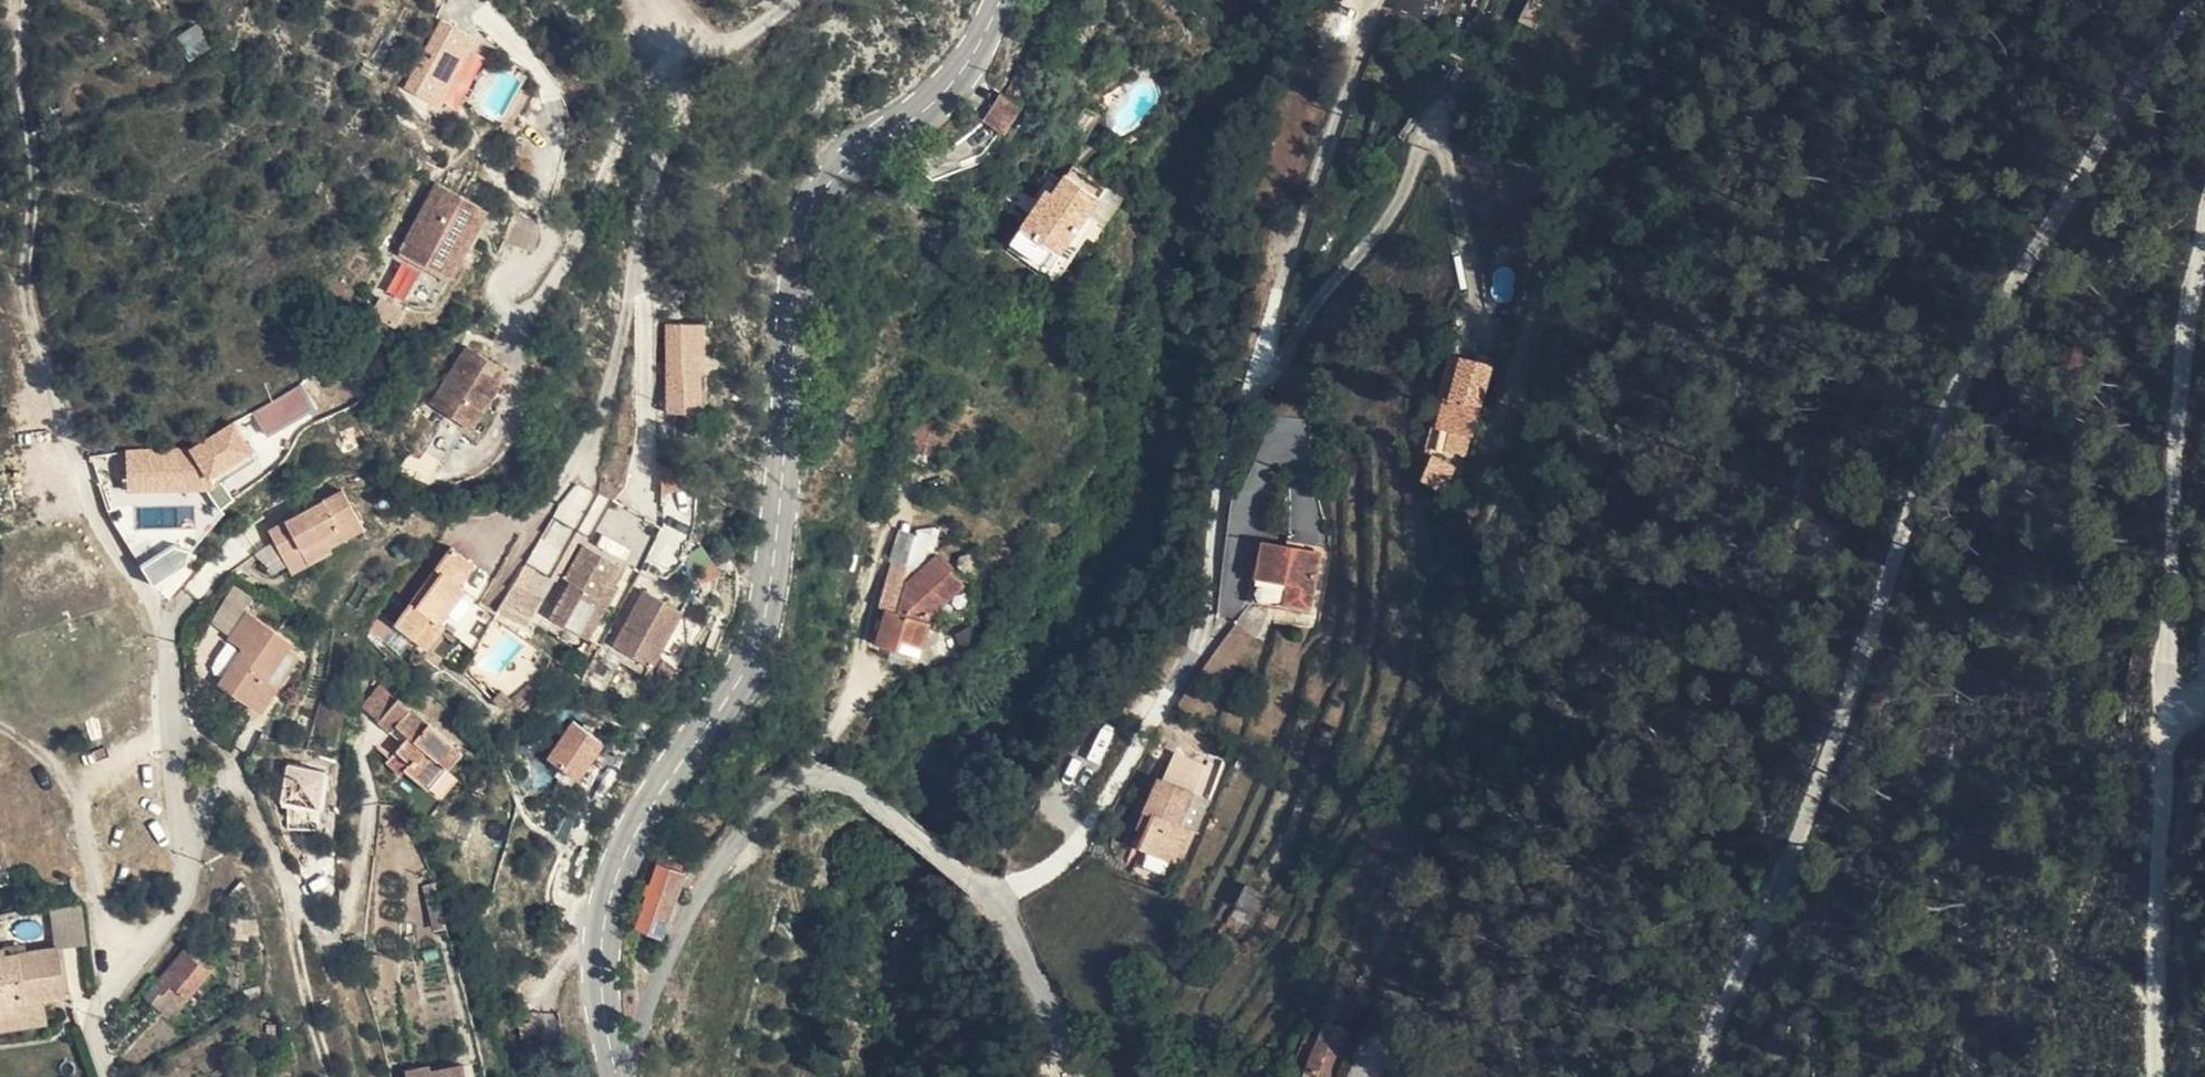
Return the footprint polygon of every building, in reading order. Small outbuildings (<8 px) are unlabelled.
[(1446,13),(1453,0),(1424,0),(1446,13)] [(1521,23),(1540,29),(1549,0),(1527,0),(1521,23)] [(439,20),(401,87),(452,116),(491,50),(439,20)] [(176,35),(189,60),(211,48),(197,23),(176,35)] [(1012,78),(994,104),(1014,120),(1033,94),(1012,78)] [(1050,207),(1045,203),(1021,237),(1049,257),(1053,252),(1063,260),(1101,204),(1117,215),(1136,188),(1087,155),(1058,196),(1050,207)] [(399,238),(417,248),(425,241),(426,243),(420,249),(449,263),(482,194),(432,170),(399,238)] [(1023,188),(1045,203),(1050,207),(1058,196),(1031,176),(1023,188)] [(399,260),(385,293),(406,301),(420,269),(399,260)] [(665,410),(704,410),(703,323),(664,323),(665,410)] [(526,365),(485,337),(451,390),(490,418),(526,365)] [(1470,345),(1452,342),(1439,413),(1437,430),(1461,435),(1465,418),(1450,416),(1456,372),(1467,373),(1470,345)] [(1501,350),(1470,345),(1467,373),(1456,372),(1450,416),(1465,418),(1461,435),(1485,438),(1501,350)] [(251,413),(265,437),(314,408),(299,384),(251,413)] [(1436,439),(1428,462),(1447,470),(1456,446),(1436,439)] [(265,531),(291,571),(363,523),(339,485),(265,531)] [(555,601),(591,623),(621,571),(612,564),(620,549),(588,531),(569,562),(575,567),(555,601)] [(407,544),(400,534),(390,542),(398,552),(407,544)] [(1237,598),(1298,629),(1328,567),(1269,536),(1237,598)] [(472,639),(490,609),(474,600),(491,572),(448,542),(393,618),(425,641),(441,619),(472,639)] [(140,566),(152,586),(188,563),(176,544),(140,566)] [(922,630),(918,628),(906,624),(910,615),(920,622),(925,624),(948,582),(917,561),(899,588),(892,598),(888,596),(891,585),(896,568),(879,563),(872,603),(890,608),(889,614),(880,611),(877,621),(893,626),(886,656),(911,663),(922,630)] [(654,652),(686,597),(649,576),(618,630),(654,652)] [(892,598),(899,588),(891,585),(888,596),(892,598)] [(232,629),(254,600),(238,588),(217,617),(232,629)] [(297,632),(254,600),(232,629),(230,632),(243,642),(218,677),(258,708),(277,681),(275,678),(299,645),(292,641),(297,632)] [(871,609),(880,611),(889,614),(890,608),(872,603),(871,609)] [(906,624),(918,628),(920,622),(910,615),(906,624)] [(868,651),(886,656),(893,626),(877,621),(868,651)] [(503,699),(512,692),(503,685),(496,693),(503,699)] [(427,788),(448,764),(437,754),(449,739),(398,692),(379,714),(390,724),(376,741),(387,751),(383,757),(399,770),(402,766),(427,788)] [(574,783),(605,747),(574,721),(543,757),(574,783)] [(448,764),(461,749),(449,739),(437,754),(448,764)] [(287,763),(278,805),(320,814),(329,772),(287,763)] [(1141,840),(1171,862),(1192,830),(1186,825),(1216,780),(1194,764),(1181,780),(1173,774),(1150,809),(1157,814),(1141,840)] [(661,938),(677,874),(652,868),(636,931),(661,938)] [(56,900),(64,939),(89,935),(84,894),(56,900)] [(9,948),(31,945),(29,936),(8,939),(8,942),(9,948)] [(64,939),(31,945),(9,948),(8,942),(0,944),(0,1011),(32,1006),(31,995),(51,992),(72,988),(64,939)] [(215,966),(193,943),(160,977),(182,1000),(215,966)] [(51,992),(31,995),(32,1006),(0,1011),(0,1026),(55,1016),(51,992)] [(1355,1032),(1365,1011),(1341,1002),(1334,1022),(1355,1032)] [(1355,1032),(1364,1037),(1374,1016),(1365,1011),(1355,1032)] [(1309,1045),(1322,1053),(1334,1022),(1320,1016),(1309,1045)] [(1322,1053),(1337,1060),(1355,1067),(1367,1038),(1364,1037),(1355,1032),(1334,1022),(1322,1053)] [(1319,1060),(1333,1067),(1337,1060),(1322,1053),(1309,1045),(1304,1055),(1319,1060)] [(425,1057),(404,1063),(408,1076),(469,1076),(463,1052),(427,1062),(425,1057)] [(245,1069),(233,1076),(250,1076),(245,1069)]
